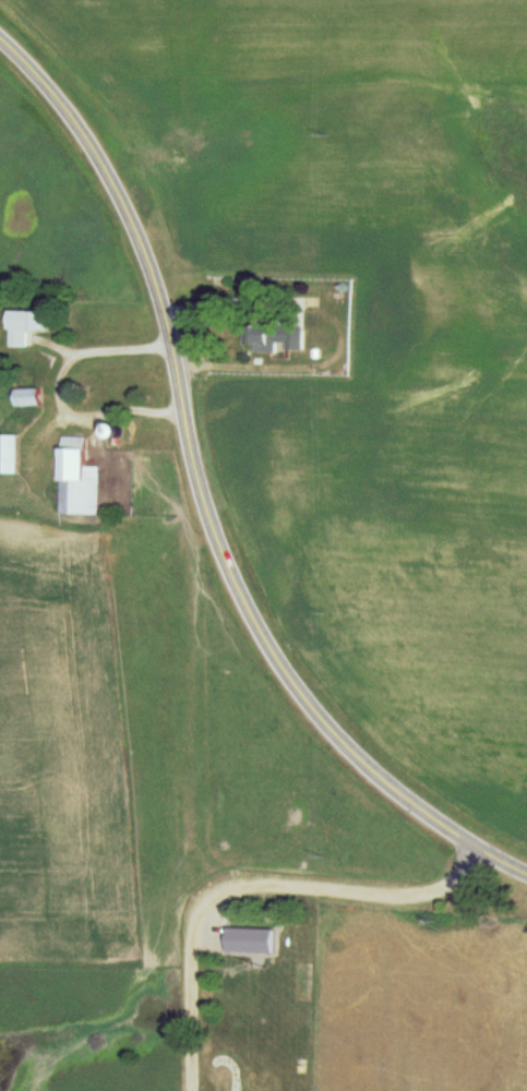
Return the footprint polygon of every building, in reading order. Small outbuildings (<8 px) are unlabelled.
[(50,329),(50,310),(14,310),(14,346),(32,346),(32,329),(50,329)] [(305,351),(305,325),(256,325),(255,350),(305,351)] [(20,406),(45,406),(45,388),(20,388),(20,406)] [(22,473),(22,434),(0,434),(0,473),(22,473)] [(64,514),(100,514),(101,466),(91,465),(91,437),(65,436),(64,514)]
